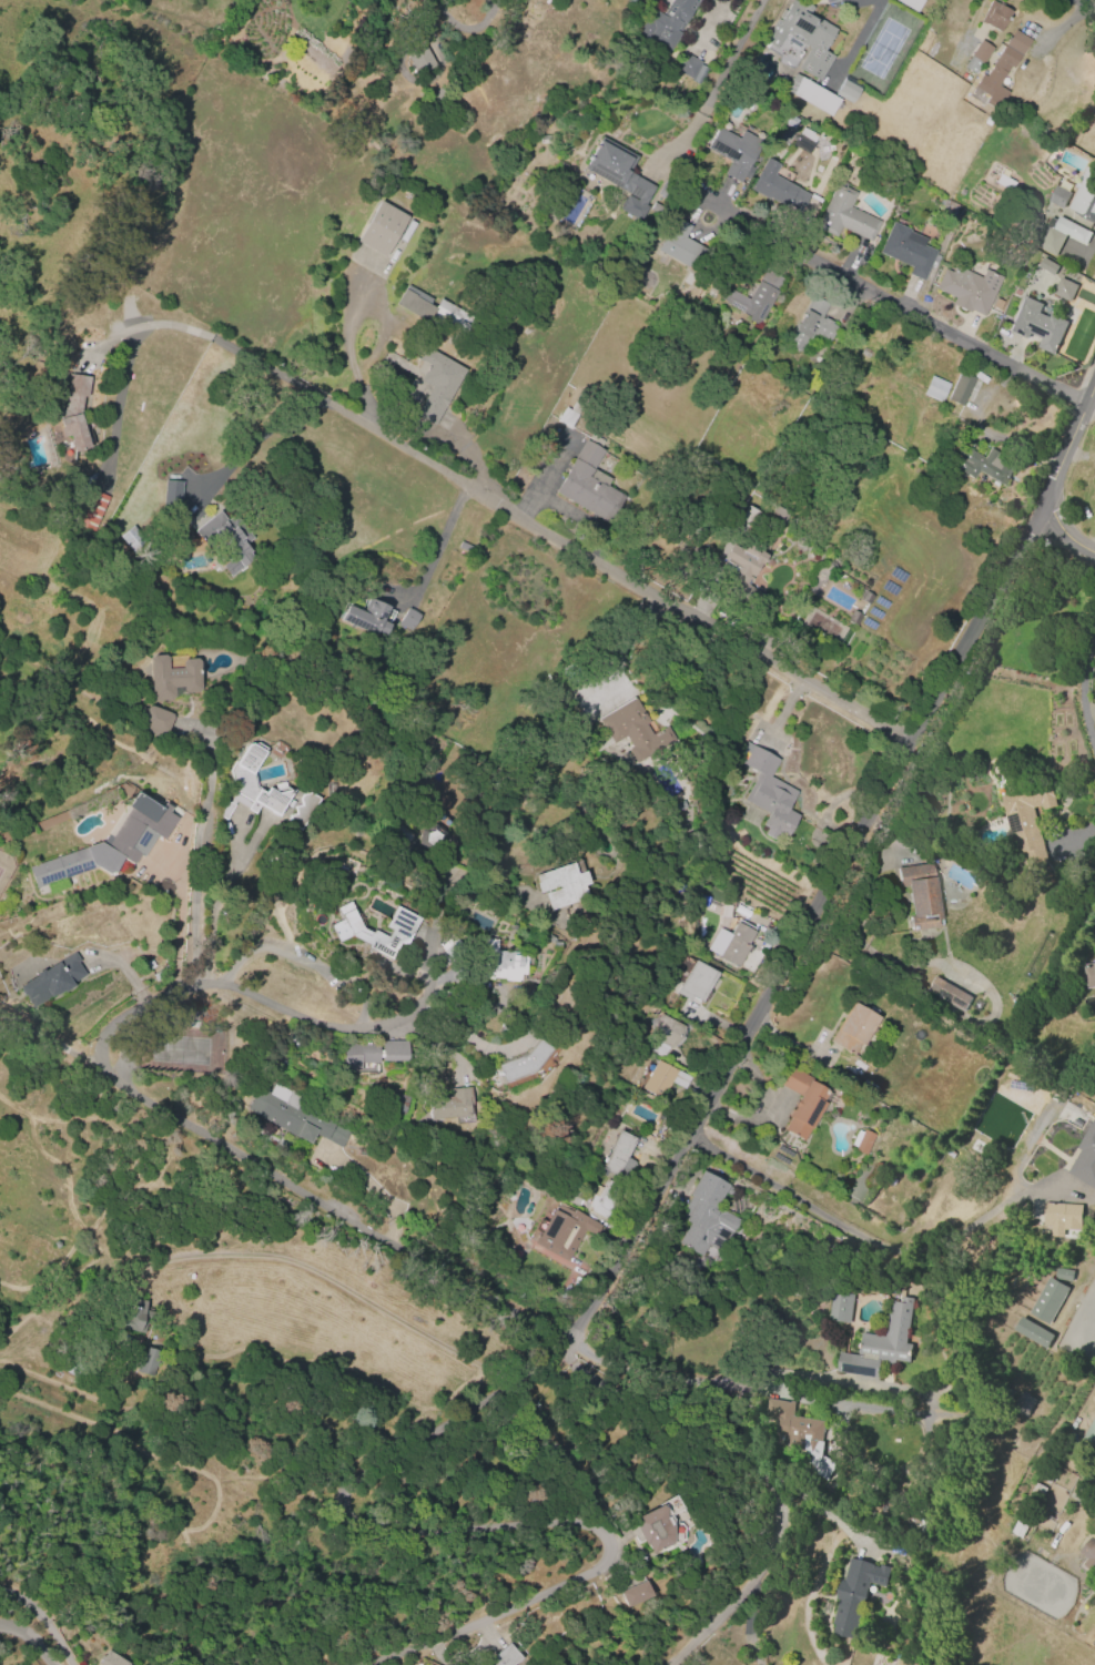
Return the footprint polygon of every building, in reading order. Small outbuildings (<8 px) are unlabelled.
[(663,14),(672,0),(699,0),(670,50),(639,32),(652,9),(663,14)] [(837,29),(823,50),(833,57),(819,82),(797,70),(810,49),(800,43),(798,48),(785,41),(789,37),(784,33),(775,49),(764,42),(770,32),(769,31),(782,8),(787,10),(792,0),(803,7),(805,3),(812,7),(808,14),(817,20),(818,18),(837,29)] [(915,12),(895,0),(924,0),(915,12)] [(1000,32),(981,21),(990,0),(1011,11),(1000,32)] [(1014,29),(1031,39),(1013,69),(1008,67),(997,84),(1008,92),(996,111),(984,103),(988,95),(974,87),(982,74),(984,77),(1014,29)] [(970,56),(982,63),(992,48),(980,40),(970,56)] [(424,44),(436,65),(417,75),(406,54),(424,44)] [(691,79),(673,70),(683,52),(701,61),(691,79)] [(794,73),(840,100),(830,116),(784,90),(794,73)] [(842,80),(859,89),(851,103),(834,93),(842,80)] [(808,153),(817,135),(802,127),(793,146),(808,153)] [(719,128),(739,139),(743,131),(763,142),(741,184),(723,174),(731,161),(707,149),(719,128)] [(601,136),(637,156),(628,172),(653,186),(643,205),(646,206),(639,220),(618,209),(626,194),(636,200),(637,199),(584,169),(601,136)] [(785,207),(769,199),(768,200),(750,190),(768,159),(779,164),(773,175),(810,195),(801,212),(788,204),(785,207)] [(1086,165),(1094,170),(1094,217),(1092,224),(1072,214),(1072,212),(1065,209),(1086,165)] [(998,173),(1014,182),(1008,191),(993,182),(998,173)] [(871,241),(840,226),(835,236),(815,227),(837,183),(839,183),(840,180),(846,183),(844,186),(855,192),(849,206),(880,221),(871,241)] [(666,199),(657,193),(662,183),(671,187),(666,199)] [(1062,209),(1047,201),(1056,185),(1069,193),(1062,209)] [(406,216),(383,256),(355,241),(378,200),(406,216)] [(658,214),(649,210),(652,203),(662,207),(658,214)] [(1037,249),(1056,256),(1063,237),(1085,245),(1091,231),(1049,216),(1037,249)] [(699,275),(656,251),(675,217),(690,226),(683,237),(712,253),(699,275)] [(925,238),(923,245),(936,251),(924,281),(906,274),(910,267),(878,253),(892,221),(909,229),(909,231),(925,238)] [(1042,257),(1057,266),(1052,276),(1036,267),(1042,257)] [(944,268),(952,272),(954,266),(981,278),(985,270),(1001,277),(982,316),(970,311),(969,313),(951,304),(953,297),(934,288),(944,268)] [(758,326),(746,319),(748,316),(716,298),(723,285),(748,298),(764,268),(784,278),(758,326)] [(1059,277),(1076,285),(1069,302),(1052,294),(1059,277)] [(406,285),(432,300),(429,304),(435,306),(439,298),(470,315),(462,329),(449,323),(446,331),(396,303),(404,287),(405,288),(406,285)] [(828,343),(811,334),(802,352),(784,343),(792,328),(793,329),(805,308),(804,307),(812,293),(828,302),(819,318),(822,319),(823,317),(831,322),(830,324),(835,327),(828,343)] [(1023,296),(1042,305),(1038,313),(1047,317),(1050,314),(1067,322),(1052,355),(1036,347),(1040,339),(1028,334),(1026,339),(1007,331),(1023,296)] [(465,370),(437,419),(418,408),(430,387),(417,380),(420,375),(414,372),(419,362),(416,361),(425,346),(465,370)] [(808,393),(795,385),(803,370),(815,378),(808,393)] [(974,378),(962,406),(946,399),(959,372),(974,378)] [(89,446),(72,450),(69,435),(62,437),(60,428),(61,428),(59,418),(60,418),(58,410),(63,409),(68,374),(89,377),(85,397),(82,396),(80,413),(89,446)] [(930,375),(949,384),(940,403),(922,394),(930,375)] [(569,429),(556,420),(564,406),(578,415),(569,429)] [(602,450),(591,468),(610,479),(606,487),(623,497),(608,524),(554,491),(584,440),(602,450)] [(1002,486),(977,470),(972,480),(947,465),(961,445),(982,458),(990,447),(996,451),(993,458),(1013,469),(1002,486)] [(162,504),(180,505),(181,481),(163,480),(162,504)] [(107,496),(93,532),(73,525),(88,488),(107,496)] [(193,531),(219,511),(226,521),(233,516),(252,539),(245,545),(251,551),(249,552),(253,559),(229,578),(221,568),(229,561),(217,548),(211,554),(193,531)] [(132,525),(145,540),(132,551),(119,536),(132,525)] [(724,540),(739,548),(740,546),(742,547),(744,542),(766,555),(743,593),(727,583),(736,568),(714,556),(724,540)] [(373,637),(337,621),(345,605),(358,610),(363,601),(365,602),(367,597),(388,607),(382,621),(389,625),(385,636),(376,631),(373,637)] [(407,608),(419,615),(409,632),(397,626),(407,608)] [(151,698),(149,659),(151,656),(163,654),(165,657),(166,669),(181,668),(181,662),(183,659),(195,658),(197,660),(200,689),(196,692),(185,692),(182,690),(182,687),(172,687),(173,697),(170,699),(153,700),(151,698)] [(598,719),(633,698),(647,721),(643,723),(650,735),(666,725),(675,741),(658,750),(660,753),(649,761),(646,757),(635,762),(627,749),(630,747),(623,735),(612,742),(598,719)] [(151,705),(171,713),(173,715),(166,734),(163,735),(141,728),(140,725),(146,708),(151,705)] [(292,792),(277,818),(258,806),(254,813),(246,809),(247,808),(232,799),(235,793),(229,770),(234,761),(236,761),(246,744),(250,743),(264,752),(252,773),(254,788),(263,793),(266,786),(277,793),(290,791),(292,792)] [(767,814),(742,800),(754,779),(753,778),(756,775),(742,769),(743,765),(734,761),(746,743),(778,761),(769,775),(797,791),(787,809),(798,816),(784,840),(777,836),(774,842),(761,834),(764,829),(760,825),(767,814)] [(1000,796),(1050,782),(1056,806),(1043,811),(1042,805),(1032,809),(1047,863),(1027,869),(1024,854),(1016,856),(1000,796)] [(26,866),(101,841),(124,804),(126,805),(134,792),(161,808),(164,802),(171,806),(168,812),(176,818),(163,840),(155,834),(142,856),(139,854),(132,864),(122,857),(111,876),(95,867),(33,889),(26,866)] [(320,799),(301,830),(291,824),(288,815),(296,813),(294,806),(301,805),(300,799),(302,794),(308,792),(320,799)] [(234,805),(225,821),(215,814),(223,800),(234,805)] [(420,829),(435,824),(446,833),(444,849),(429,853),(418,844),(420,829)] [(535,875),(570,863),(575,874),(584,871),(587,883),(582,885),(587,897),(551,910),(546,893),(558,889),(557,886),(539,892),(536,883),(538,883),(535,875)] [(898,867),(932,863),(941,921),(935,921),(936,928),(911,932),(909,916),(912,916),(909,885),(901,886),(898,867)] [(418,918),(394,963),(365,947),(367,945),(351,936),(336,942),(328,925),(342,920),(336,908),(349,902),(361,928),(369,933),(369,932),(372,932),(373,930),(386,937),(389,930),(384,926),(395,906),(418,918)] [(718,956),(721,950),(709,944),(718,927),(730,934),(737,922),(754,932),(747,945),(748,945),(737,967),(718,956)] [(526,953),(524,974),(520,974),(519,983),(505,982),(505,978),(491,977),(491,981),(479,979),(484,937),(496,938),(495,950),(526,953)] [(31,1008),(18,986),(36,976),(34,973),(41,969),(42,971),(73,952),(79,961),(77,962),(84,974),(71,983),(72,985),(62,992),(62,989),(31,1008)] [(675,994),(693,961),(717,973),(701,1002),(691,997),(689,1002),(675,994)] [(1084,965),(1094,963),(1094,988),(1087,988),(1084,965)] [(964,1013),(925,991),(933,975),(972,998),(964,1013)] [(852,1055),(829,1042),(852,1002),(878,1017),(862,1045),(859,1044),(852,1055)] [(660,1014),(683,1027),(680,1037),(671,1048),(669,1047),(663,1058),(651,1052),(657,1040),(650,1037),(652,1031),(648,1021),(658,1017),(660,1014)] [(525,1055),(539,1037),(550,1046),(533,1068),(501,1080),(496,1066),(525,1055)] [(379,1040),(406,1040),(406,1060),(381,1060),(381,1056),(377,1056),(377,1063),(361,1063),(361,1068),(343,1069),(343,1043),(377,1043),(377,1050),(379,1050),(379,1040)] [(641,1089),(658,1059),(690,1077),(683,1088),(671,1082),(661,1099),(641,1089)] [(802,1141),(781,1129),(788,1119),(785,1118),(798,1096),(779,1085),(790,1066),(809,1077),(808,1080),(825,1090),(820,1101),(823,1104),(802,1141)] [(295,1137),(245,1109),(258,1087),(270,1093),(275,1084),(291,1092),(291,1090),(302,1096),(295,1108),(305,1114),(311,1105),(351,1128),(339,1148),(314,1134),(310,1143),(296,1136),(295,1137)] [(430,1118),(428,1099),(450,1097),(449,1088),(469,1086),(472,1103),(469,1103),(470,1115),(430,1118)] [(408,1097),(391,1092),(385,1110),(402,1116),(408,1097)] [(607,1150),(618,1129),(635,1139),(625,1157),(633,1161),(626,1177),(617,1171),(615,1176),(599,1167),(608,1151),(607,1150)] [(873,1135),(864,1155),(852,1149),(853,1147),(849,1145),(855,1130),(861,1133),(862,1129),(873,1135)] [(687,1197),(702,1170),(729,1186),(716,1208),(738,1220),(719,1252),(706,1245),(700,1255),(678,1242),(689,1225),(678,1219),(690,1199),(687,1197)] [(618,1200),(607,1219),(589,1210),(591,1207),(588,1206),(594,1196),(589,1194),(595,1185),(602,1188),(607,1179),(621,1187),(616,1199),(618,1200)] [(577,1206),(561,1198),(567,1185),(584,1192),(577,1206)] [(1043,1204),(1081,1206),(1079,1230),(1064,1229),(1063,1237),(1050,1237),(1051,1227),(1042,1227),(1043,1204)] [(585,1230),(567,1261),(534,1242),(555,1206),(557,1208),(559,1205),(570,1211),(572,1208),(602,1225),(596,1236),(585,1230)] [(1068,1288),(1047,1324),(1028,1312),(1048,1278),(1068,1288)] [(828,1320),(832,1290),(853,1293),(849,1323),(828,1320)] [(144,1334),(121,1329),(129,1297),(145,1301),(143,1310),(150,1311),(144,1334)] [(876,1379),(835,1373),(838,1353),(858,1356),(861,1332),(884,1336),(888,1314),(890,1316),(892,1300),(901,1301),(902,1297),(912,1298),(905,1343),(911,1344),(909,1363),(894,1361),(893,1364),(879,1362),(876,1379)] [(1021,1317),(1053,1336),(1045,1350),(1012,1330),(1021,1317)] [(144,1347),(161,1351),(153,1377),(136,1372),(144,1347)] [(1035,1400),(1026,1418),(1011,1410),(1018,1392),(1035,1400)] [(789,1417),(822,1422),(820,1442),(821,1442),(819,1455),(833,1464),(824,1479),(807,1468),(808,1454),(805,1450),(783,1446),(784,1439),(770,1436),(773,1418),(760,1415),(763,1399),(791,1403),(789,1417)] [(1093,1418),(1094,1419),(1094,1451),(1078,1441),(1093,1418)] [(645,1543),(631,1520),(660,1505),(665,1507),(665,1514),(669,1525),(672,1524),(671,1543),(651,1553),(645,1543)] [(1010,1533),(1017,1517),(1028,1524),(1021,1539),(1010,1533)] [(1092,1536),(1094,1539),(1094,1571),(1094,1570),(1092,1572),(1083,1564),(1087,1559),(1079,1552),(1092,1536)] [(849,1559),(872,1565),(872,1566),(879,1567),(880,1565),(891,1567),(885,1587),(868,1583),(855,1631),(852,1630),(850,1638),(830,1633),(832,1625),(830,1624),(837,1601),(833,1600),(839,1580),(842,1581),(849,1559)] [(618,1592),(622,1590),(619,1583),(640,1573),(650,1595),(625,1607),(618,1592)] [(519,1663),(516,1664),(482,1664),(507,1644),(520,1659),(518,1662),(519,1663)] [(129,1664),(128,1664),(97,1664),(107,1649),(129,1664)]
